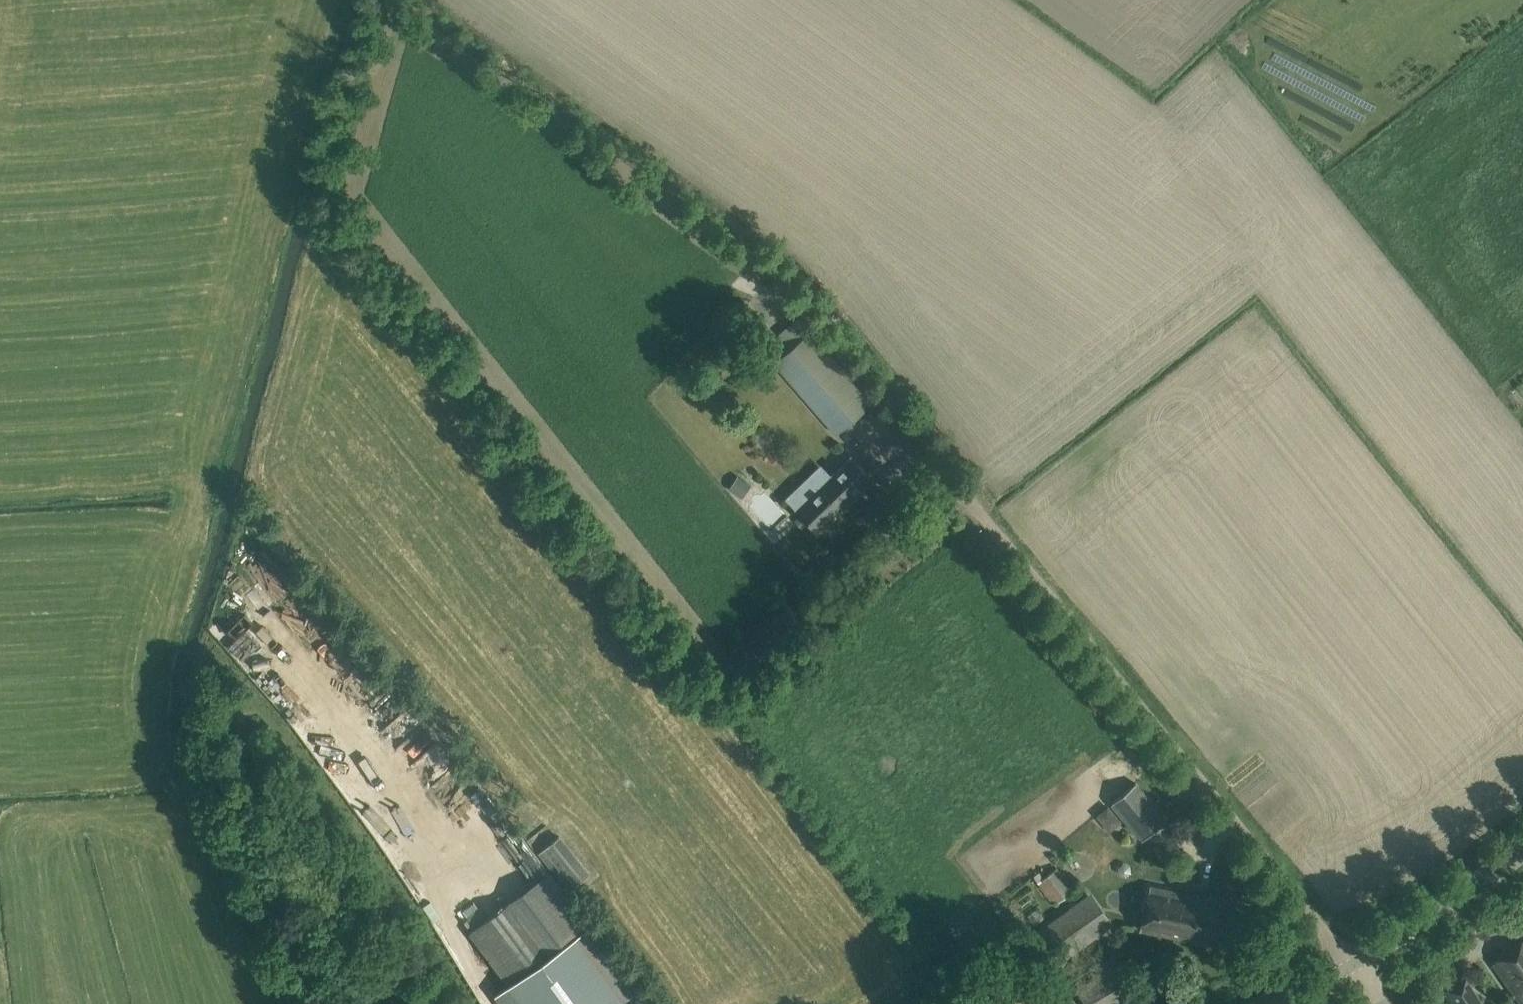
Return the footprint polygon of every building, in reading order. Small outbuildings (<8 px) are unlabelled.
[(773,361),(836,435),(871,404),(796,317),(762,348),(773,361)] [(851,458),(797,510),(818,531),(872,479),(851,458)] [(228,646),(247,667),(264,652),(245,631),(228,646)] [(1111,803),(1142,840),(1166,819),(1136,782),(1111,803)] [(589,874),(559,835),(538,853),(567,891),(589,874)] [(1054,903),(1072,891),(1056,868),(1038,880),(1054,903)] [(508,982),(587,925),(550,874),(471,931),(508,982)] [(1195,895),(1150,885),(1141,929),(1186,939),(1195,895)] [(1241,904),(1195,895),(1186,939),(1232,948),(1241,904)] [(1100,931),(1079,902),(1024,942),(1045,971),(1100,931)] [(494,995),(501,1003),(646,1003),(589,925),(494,995)] [(1492,964),(1515,997),(1522,992),(1522,941),(1492,964)] [(1068,998),(1072,1003),(1105,1003),(1133,987),(1120,966),(1068,998)] [(1463,975),(1441,989),(1451,1003),(1481,1003),(1463,975)]
